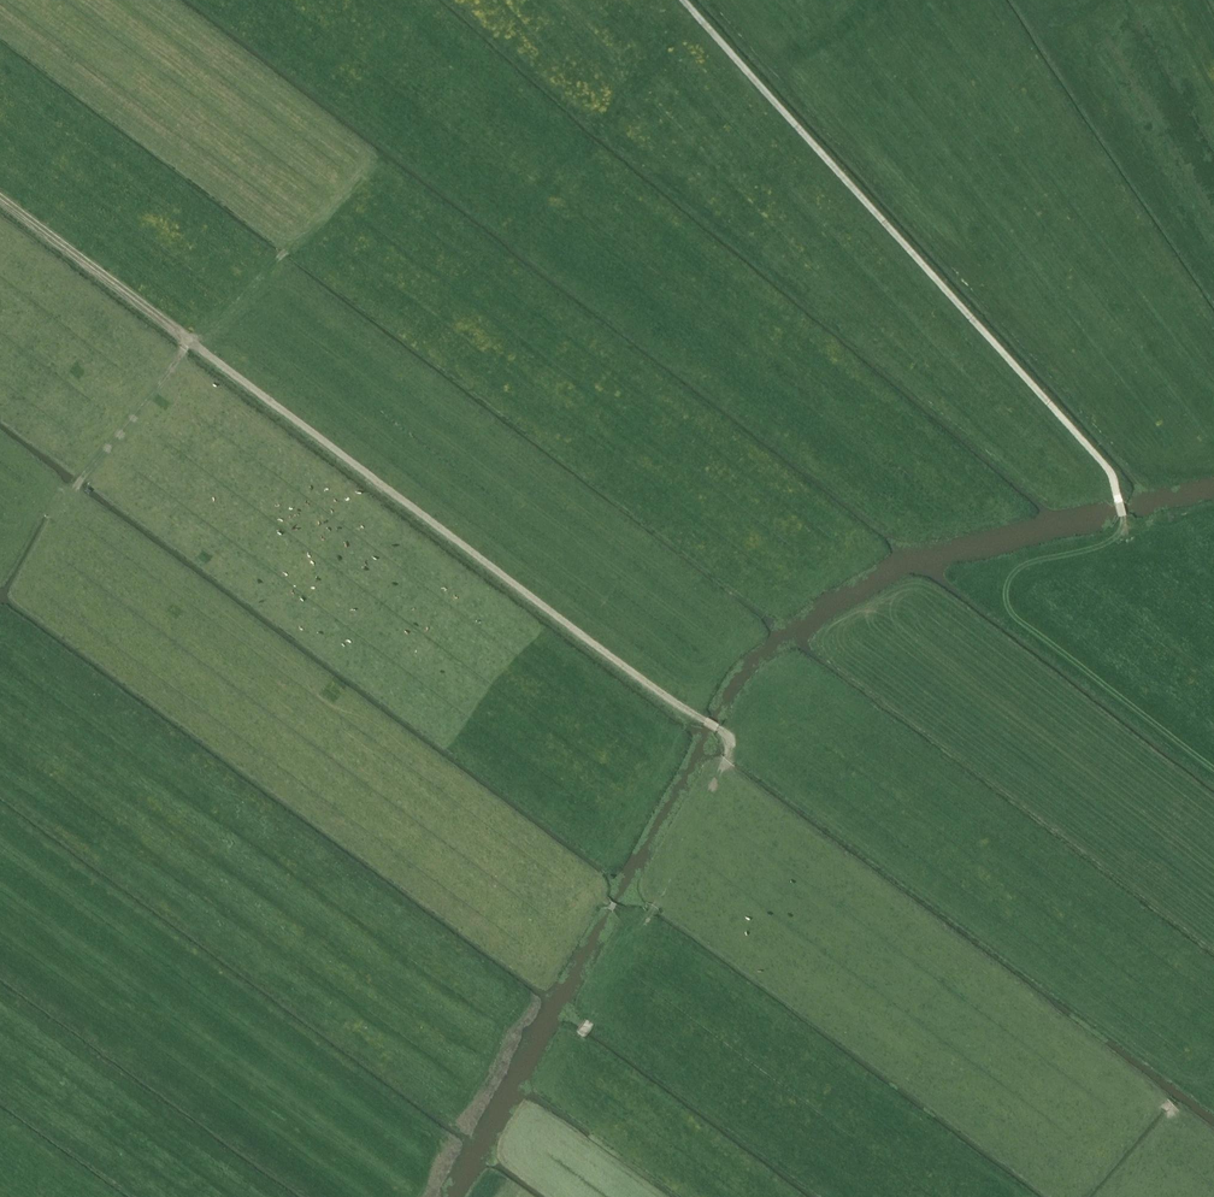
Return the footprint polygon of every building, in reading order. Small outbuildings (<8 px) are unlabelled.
[(584,1038),(594,1024),(587,1019),(577,1033),(584,1038)]
